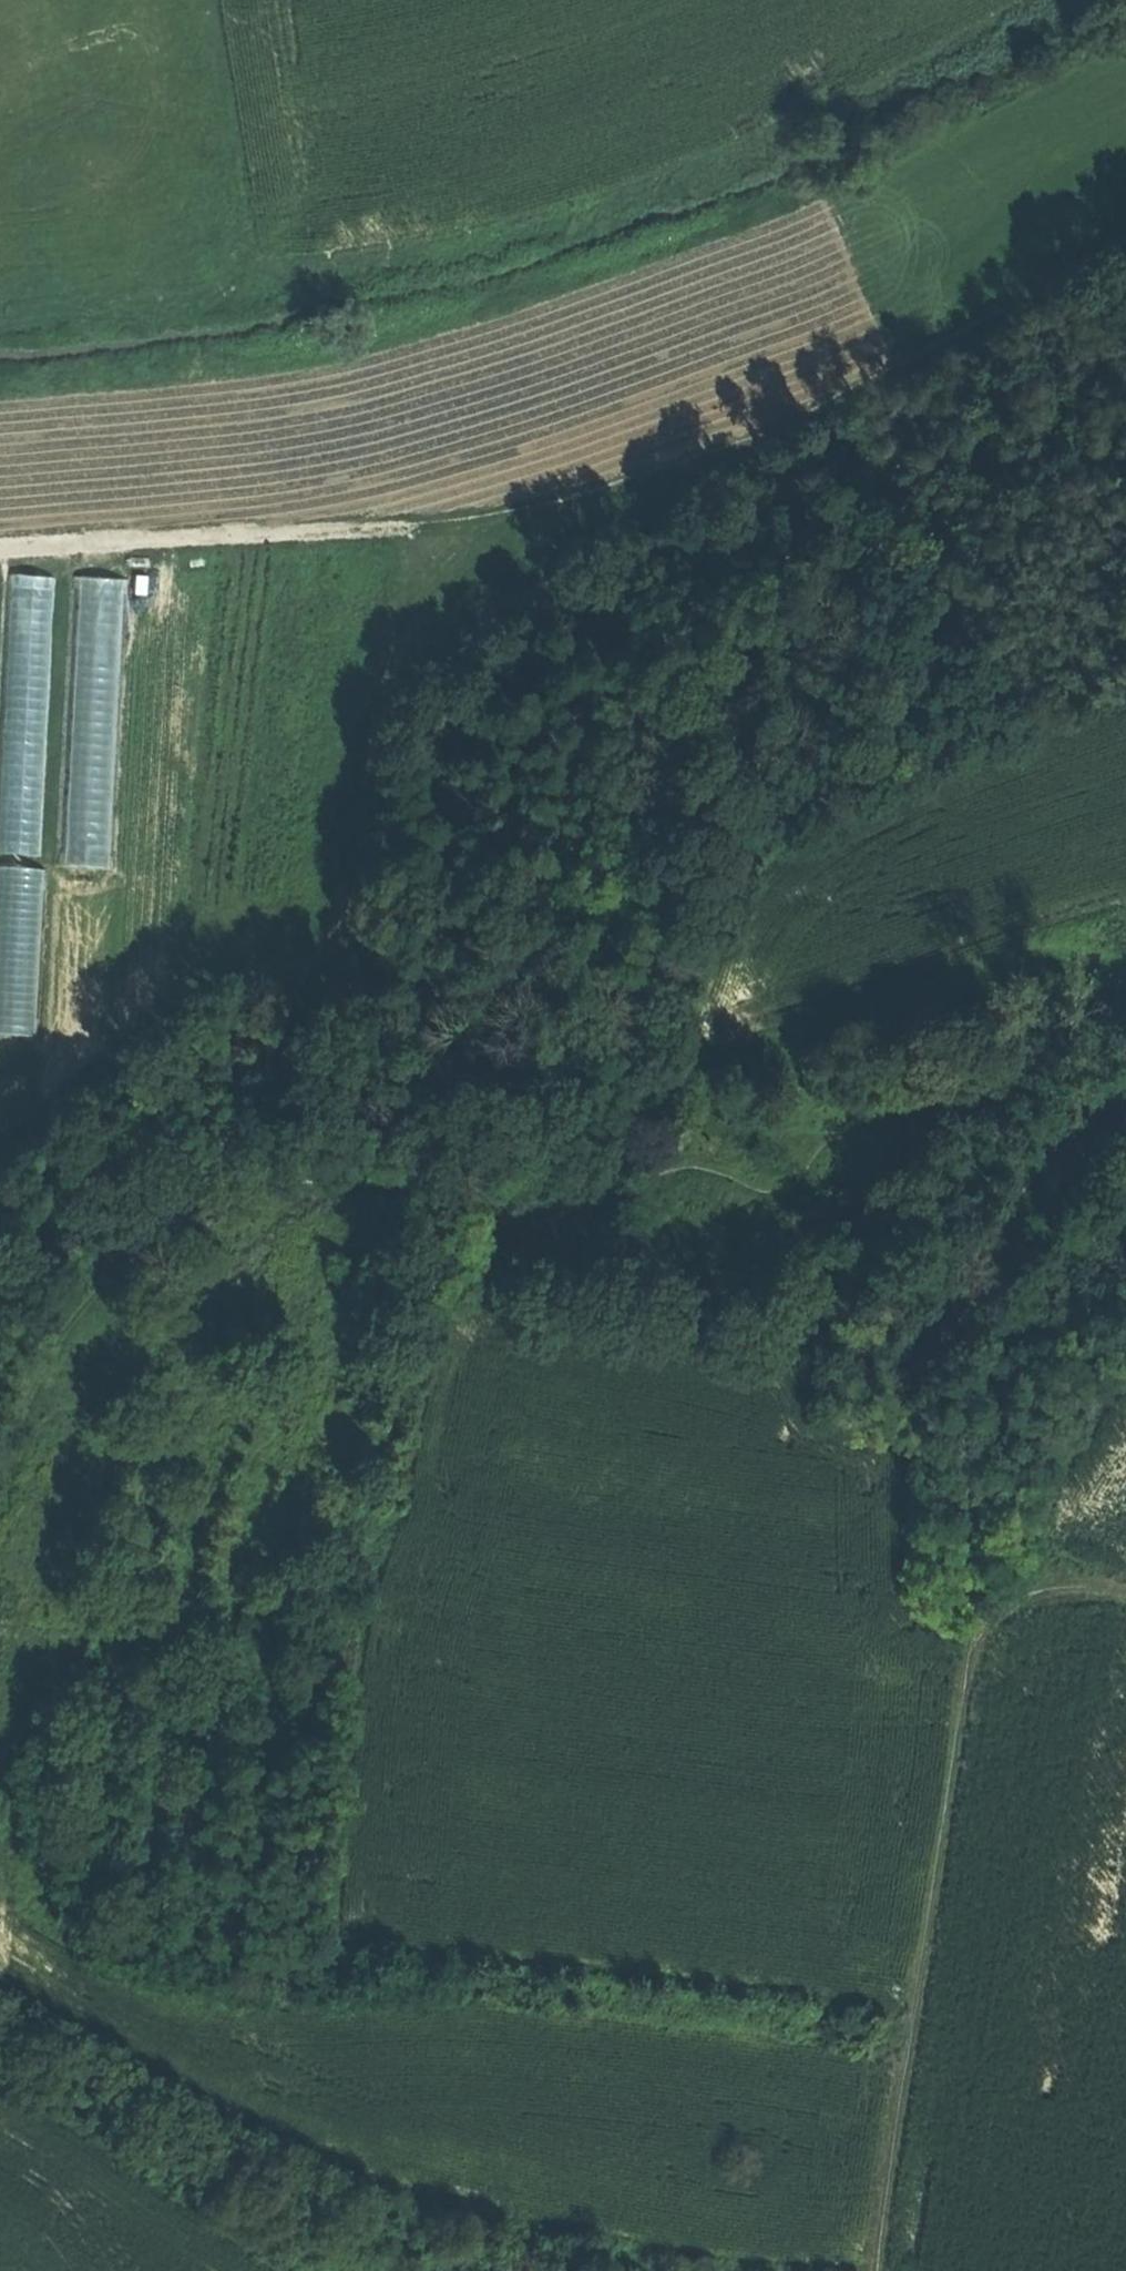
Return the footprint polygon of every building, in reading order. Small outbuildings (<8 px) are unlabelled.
[(47,851),(53,573),(7,572),(1,850),(47,851)] [(77,574),(69,862),(114,863),(122,576),(77,574)] [(37,1033),(46,864),(0,862),(0,1031),(37,1033)]
